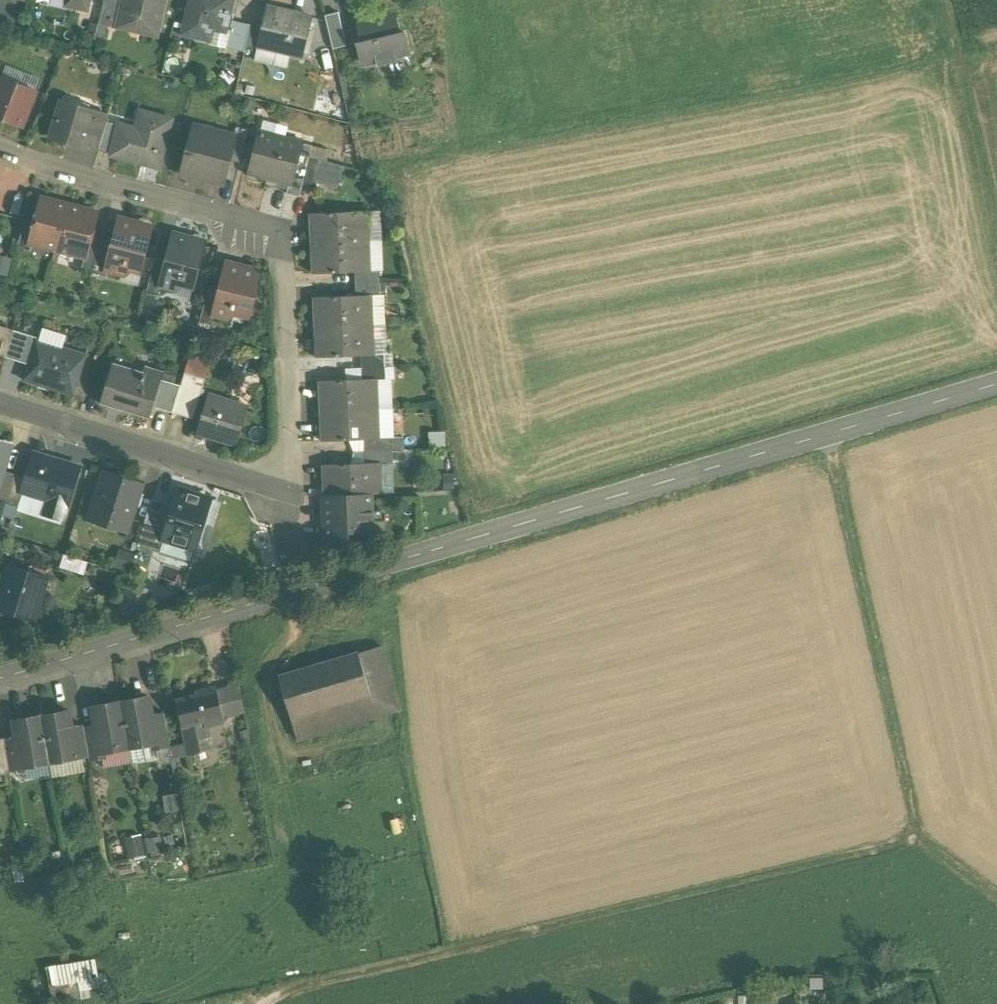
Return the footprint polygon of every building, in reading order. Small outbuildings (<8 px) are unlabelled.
[(67,7),(87,11),(89,0),(68,0),(67,7)] [(98,24),(112,27),(118,0),(104,0),(98,24)] [(112,27),(117,28),(119,18),(123,0),(118,0),(112,27)] [(119,18),(141,23),(138,33),(157,38),(166,0),(123,0),(119,18)] [(183,34),(201,39),(204,27),(225,32),(233,0),(191,0),(183,34)] [(311,18),(267,8),(262,31),(258,48),(302,58),(311,18)] [(338,13),(324,16),(332,50),(346,46),(338,13)] [(379,18),(358,23),(363,43),(357,44),(362,64),(377,61),(378,65),(395,61),(394,57),(408,54),(404,34),(398,35),(394,17),(379,21),(379,18)] [(233,21),(226,48),(244,52),(245,50),(250,28),(251,25),(233,21)] [(262,31),(250,28),(245,50),(257,53),(258,48),(262,31)] [(1,78),(0,79),(0,117),(20,126),(34,91),(1,78)] [(95,112),(62,101),(50,138),(84,148),(85,144),(95,112)] [(95,112),(85,144),(99,148),(107,121),(108,116),(95,112)] [(148,131),(119,123),(111,152),(111,155),(159,168),(172,119),(153,114),(148,131)] [(119,124),(107,121),(99,148),(111,152),(119,124)] [(234,138),(194,127),(183,173),(222,183),(229,159),(234,138)] [(249,130),(236,127),(234,138),(246,141),(249,130)] [(300,143),(261,133),(250,174),(289,184),(290,184),(299,149),(300,143)] [(246,141),(234,138),(229,159),(241,163),(246,141)] [(324,149),(311,146),(310,152),(308,157),(321,161),(324,149)] [(310,152),(299,149),(290,184),(289,184),(287,193),(298,197),(302,184),(308,157),(310,152)] [(321,161),(308,157),(302,184),(314,187),(315,183),(321,161)] [(339,165),(321,161),(315,183),(333,189),(339,165)] [(69,206),(42,199),(36,223),(31,243),(32,243),(58,250),(69,206)] [(96,213),(69,206),(58,250),(84,257),(85,257),(90,237),(96,213)] [(367,212),(309,214),(310,244),(368,242),(367,212)] [(24,220),(16,253),(29,256),(32,243),(31,243),(36,223),(24,220)] [(150,228),(120,221),(114,243),(107,269),(108,270),(121,273),(128,266),(140,269),(150,228)] [(204,244),(173,236),(167,262),(161,284),(174,288),(181,281),(194,284),(204,244)] [(102,240),(90,237),(85,257),(84,257),(81,270),(93,274),(102,240)] [(114,243),(102,240),(93,274),(106,277),(108,270),(107,269),(114,243)] [(368,242),(310,244),(312,274),(354,272),(370,272),(370,271),(368,242)] [(167,262),(154,259),(146,293),(158,296),(161,284),(167,262)] [(220,290),(215,312),(216,313),(228,316),(236,309),(247,312),(251,298),(256,297),(258,291),(254,287),(258,272),(227,264),(220,290)] [(370,272),(354,272),(355,284),(379,283),(378,270),(370,271),(370,272)] [(379,283),(355,284),(355,296),(371,296),(372,297),(380,296),(379,283)] [(208,287),(199,322),(213,325),(216,313),(215,312),(220,290),(208,287)] [(355,296),(313,298),(315,327),(373,325),(372,297),(371,296),(355,296)] [(373,325),(315,327),(316,357),(359,356),(375,355),(375,354),(373,325)] [(0,327),(0,356),(5,358),(14,331),(0,327)] [(39,338),(14,331),(5,358),(31,365),(38,341),(39,338)] [(86,356),(38,341),(31,365),(26,380),(74,395),(86,356)] [(375,355),(359,356),(359,368),(383,367),(383,354),(375,354),(375,355)] [(144,371),(113,362),(101,404),(151,418),(154,407),(162,380),(165,371),(146,366),(144,371)] [(383,367),(359,368),(360,380),(376,379),(376,380),(384,380),(383,367)] [(205,379),(185,373),(181,386),(173,413),(194,419),(205,379)] [(360,380),(318,381),(319,411),(377,409),(376,380),(376,379),(360,380)] [(181,386),(162,380),(154,407),(173,413),(181,386)] [(249,407),(210,396),(198,434),(237,445),(249,407)] [(377,409),(319,411),(321,442),(363,440),(379,439),(379,438),(377,409)] [(389,409),(377,409),(379,438),(390,437),(389,409)] [(390,437),(379,438),(379,439),(363,440),(364,452),(392,451),(392,437),(390,437)] [(0,443),(0,483),(4,471),(11,447),(0,443)] [(392,451),(364,452),(364,463),(380,463),(380,464),(393,463),(392,451)] [(80,468),(33,454),(26,478),(22,492),(24,492),(50,500),(46,514),(63,519),(68,506),(80,468)] [(364,463),(322,465),(323,496),(371,494),(382,494),(380,464),(380,463),(364,463)] [(4,471),(0,483),(0,499),(7,501),(15,474),(4,471)] [(144,483),(104,471),(89,520),(129,533),(144,483)] [(26,478),(15,474),(7,501),(6,503),(19,507),(24,492),(22,492),(26,478)] [(211,500),(179,490),(174,506),(167,528),(164,539),(164,540),(196,549),(211,500)] [(371,494),(323,496),(325,542),(349,541),(349,533),(373,532),(372,522),(372,512),(371,494)] [(174,506),(152,499),(145,522),(167,528),(174,506)] [(385,511),(372,512),(372,522),(385,521),(385,511)] [(167,528),(145,522),(139,542),(161,549),(164,540),(164,539),(167,528)] [(12,565),(0,603),(0,607),(34,617),(47,576),(12,565)] [(381,648),(279,677),(298,739),(400,710),(381,648)] [(215,689),(195,694),(196,697),(177,701),(183,726),(205,721),(205,723),(222,719),(215,689)] [(149,697),(121,703),(129,748),(156,743),(157,743),(152,715),(149,697)] [(121,703),(93,707),(96,725),(101,753),(129,748),(121,703)] [(69,711),(41,716),(50,762),(77,757),(72,729),(69,711)] [(164,713),(152,715),(157,743),(156,743),(157,749),(170,747),(164,713)] [(41,716),(14,721),(17,738),(22,767),(50,762),(41,716)] [(205,721),(183,726),(190,754),(211,749),(205,723),(205,721)] [(96,725),(84,727),(89,755),(90,761),(103,759),(101,753),(96,725)] [(84,727),(72,729),(77,757),(89,755),(84,727)] [(0,739),(0,775),(10,773),(9,769),(5,740),(5,738),(0,739)] [(17,738),(5,740),(9,769),(22,767),(17,738)] [(166,850),(161,830),(127,838),(132,859),(166,850)] [(48,963),(52,997),(102,991),(98,957),(48,963)]
